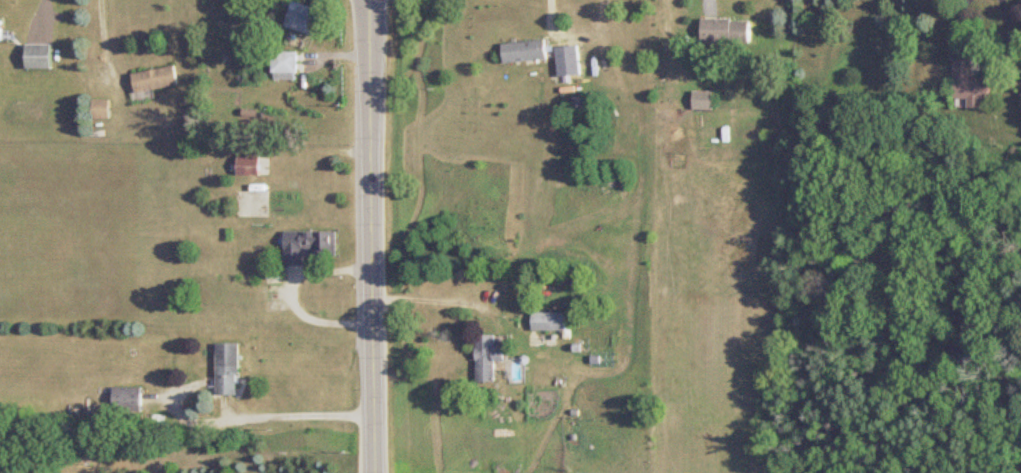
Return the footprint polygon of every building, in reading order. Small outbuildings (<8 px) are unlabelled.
[(326,9),(300,0),(296,0),(288,25),(317,35),(326,9)] [(705,42),(753,42),(753,18),(705,18),(705,42)] [(506,62),(551,59),(550,40),(505,43),(506,62)] [(53,68),(53,43),(28,43),(28,68),(53,68)] [(276,78),(301,78),(301,50),(276,50),(276,78)] [(972,106),(984,106),(985,96),(994,97),(994,77),(976,77),(976,59),(958,58),(958,97),(972,97),(972,106)] [(139,92),(182,84),(179,65),(136,72),(139,92)] [(715,90),(696,90),(696,108),(715,108),(715,90)] [(105,113),(100,113),(100,104),(95,104),(95,116),(109,116),(109,105),(105,105),(105,113)] [(264,174),(264,156),(242,156),(242,174),(264,174)] [(308,254),(340,255),(340,230),(288,230),(288,265),(307,265),(308,254)] [(535,330),(571,330),(571,311),(535,311),(535,330)] [(498,335),(479,335),(479,382),(498,381),(498,360),(511,360),(511,346),(498,347),(498,335)] [(221,342),(221,394),(243,393),(243,342),(221,342)] [(146,411),(146,387),(116,387),(116,411),(146,411)]
